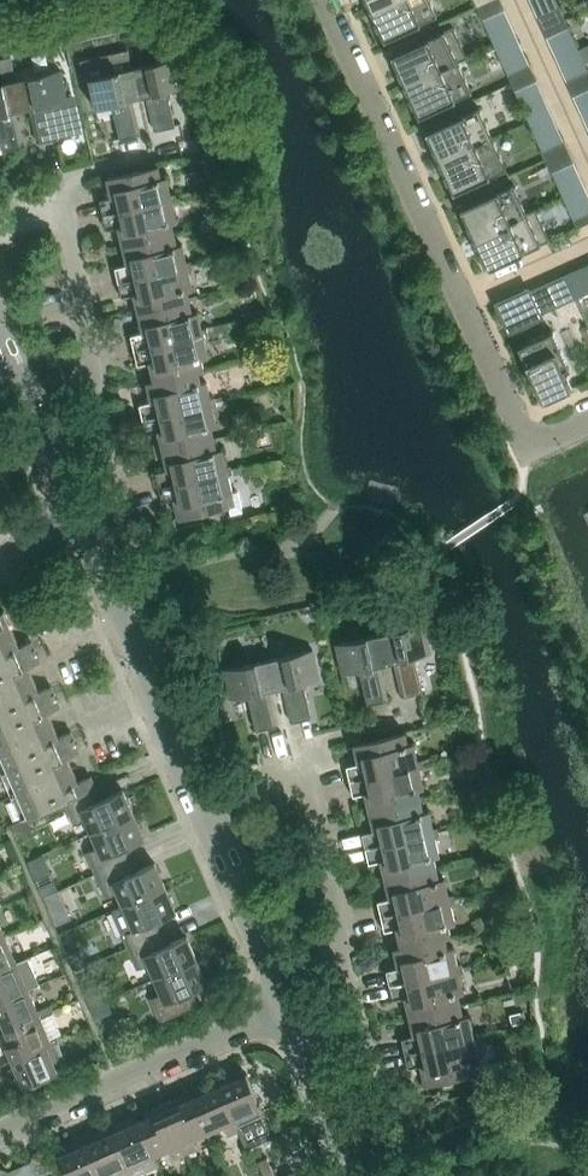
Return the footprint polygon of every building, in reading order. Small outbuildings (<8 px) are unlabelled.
[(388,0),(367,0),(371,8),(388,0)] [(431,0),(388,0),(371,8),(377,23),(373,24),(381,41),(387,39),(386,38),(437,14),(431,0)] [(504,8),(500,0),(490,0),(476,6),(482,19),(504,8)] [(537,16),(559,6),(556,0),(530,0),(537,16)] [(542,26),(564,16),(559,6),(537,16),(542,26)] [(504,8),(482,19),(495,47),(518,38),(504,8)] [(542,26),(546,37),(568,26),(564,16),(542,26)] [(458,60),(458,61),(467,57),(453,25),(392,53),(392,52),(386,54),(394,71),(398,69),(405,84),(458,60)] [(568,26),(546,37),(556,59),(578,49),(568,26)] [(530,65),(518,38),(495,47),(508,75),(530,65)] [(578,49),(556,59),(566,80),(587,70),(578,49)] [(9,57),(0,60),(0,70),(0,71),(12,68),(9,57)] [(176,57),(132,68),(139,97),(147,95),(149,105),(152,105),(155,120),(153,121),(155,131),(175,126),(167,91),(183,87),(176,57)] [(458,60),(405,84),(411,99),(408,100),(415,117),(421,115),(420,114),(471,90),(458,61),(458,60)] [(530,65),(508,75),(511,82),(533,73),(530,65)] [(139,97),(132,68),(88,78),(95,107),(111,104),(120,139),(140,134),(137,124),(135,125),(131,110),(134,109),(131,99),(139,97)] [(59,70),(15,80),(22,109),(28,108),(36,143),(58,138),(55,124),(79,118),(74,94),(66,96),(59,70)] [(587,79),(587,70),(566,80),(569,88),(587,79)] [(533,73),(511,82),(514,90),(537,80),(533,73)] [(569,88),(573,96),(587,89),(587,79),(569,88)] [(22,109),(15,80),(0,83),(0,140),(3,151),(23,146),(20,136),(18,137),(14,122),(17,121),(15,111),(22,109)] [(537,80),(514,90),(528,120),(550,110),(537,80)] [(573,96),(583,118),(587,115),(587,89),(573,96)] [(439,161),(492,137),(478,106),(427,129),(427,128),(421,131),(429,147),(433,146),(439,161)] [(550,110),(528,120),(542,151),(564,141),(550,110)] [(506,167),(492,137),(439,161),(446,175),(442,177),(450,194),(455,191),(455,190),(506,167)] [(547,161),(569,151),(564,141),(542,151),(547,161)] [(569,151),(547,161),(551,172),(573,162),(569,151)] [(573,162),(551,172),(564,199),(586,189),(573,162)] [(102,214),(171,198),(166,176),(160,177),(158,165),(107,177),(111,196),(99,199),(102,214)] [(527,213),(527,212),(513,182),(462,206),(461,205),(456,207),(464,224),(467,222),(474,237),(527,213)] [(564,199),(573,220),(587,213),(587,194),(586,189),(564,199)] [(118,227),(123,245),(173,234),(171,222),(176,221),(171,198),(102,214),(106,230),(118,227)] [(535,208),(527,212),(527,213),(474,237),(481,252),(477,254),(485,270),(490,268),(489,267),(550,239),(535,208)] [(577,228),(587,222),(587,213),(573,220),(577,228)] [(114,267),(118,282),(187,266),(182,244),(176,245),(173,234),(123,245),(127,264),(114,267)] [(575,269),(576,271),(573,272),(583,293),(586,292),(586,294),(587,293),(587,263),(575,269)] [(134,294),(138,313),(189,301),(186,290),(192,288),(187,266),(118,282),(121,297),(134,294)] [(576,271),(575,269),(555,278),(556,280),(558,279),(568,300),(565,301),(566,303),(586,294),(586,292),(583,293),(573,272),(576,271)] [(556,280),(555,278),(527,291),(528,292),(538,314),(539,316),(566,303),(565,301),(568,300),(558,279),(556,280)] [(543,401),(560,393),(561,393),(560,394),(561,394),(573,388),(567,377),(566,377),(563,370),(569,367),(552,331),(526,342),(519,325),(539,316),(538,314),(528,292),(527,291),(499,304),(510,329),(543,401)] [(130,334),(133,350),(203,334),(197,311),(192,313),(189,301),(138,313),(143,331),(130,334)] [(208,356),(203,334),(133,350),(137,365),(150,362),(154,380),(198,371),(203,370),(201,358),(208,356)] [(151,401),(139,404),(142,419),(211,403),(206,380),(200,382),(198,371),(154,380),(147,381),(151,401)] [(211,403),(142,419),(146,434),(158,431),(163,450),(213,438),(211,427),(216,425),(211,403)] [(154,471),(158,487),(227,471),(222,448),(216,449),(213,438),(163,450),(167,468),(154,471)] [(232,493),(227,471),(158,487),(161,502),(174,499),(178,518),(229,506),(231,515),(241,513),(236,492),(232,493)] [(35,649),(31,641),(19,646),(4,611),(0,612),(0,772),(21,819),(64,800),(64,801),(95,787),(90,777),(78,782),(67,757),(79,752),(76,744),(77,744),(75,739),(74,739),(71,731),(59,737),(48,712),(60,706),(56,699),(57,698),(55,693),(54,694),(51,686),(39,691),(28,667),(40,661),(37,654),(38,653),(36,648),(35,649)] [(424,623),(380,634),(387,663),(394,661),(397,672),(399,671),(403,686),(400,687),(402,697),(423,692),(414,657),(431,653),(424,623)] [(387,663),(380,634),(336,644),(343,673),(359,670),(367,705),(387,700),(385,690),(382,691),(379,676),(381,675),(379,665),(387,663)] [(313,649),(269,659),(276,689),(283,687),(286,697),(288,697),(291,712),(289,713),(291,723),(311,718),(303,683),(320,679),(313,649)] [(276,689),(269,659),(224,670),(231,699),(248,695),(256,731),(276,726),(274,716),(271,717),(268,701),(270,701),(268,691),(276,689)] [(453,709),(451,700),(439,703),(441,713),(453,709)] [(358,763),(346,766),(349,781),(418,765),(413,742),(407,744),(405,732),(354,744),(358,763)] [(418,765),(349,781),(353,796),(365,793),(370,812),(420,800),(418,788),(423,787),(418,765)] [(100,799),(95,787),(64,801),(74,823),(85,818),(91,833),(133,814),(123,790),(100,799)] [(361,833),(365,848),(434,832),(429,810),(423,811),(420,800),(370,812),(374,830),(361,833)] [(127,846),(144,839),(133,814),(91,833),(97,847),(87,852),(96,874),(132,858),(127,846)] [(381,861),(385,879),(436,868),(433,856),(439,855),(434,832),(365,848),(368,864),(381,861)] [(137,870),(132,858),(96,874),(106,896),(117,891),(123,906),(165,888),(154,863),(137,870)] [(377,901),(380,916),(449,900),(444,878),(439,879),(436,868),(385,879),(390,898),(377,901)] [(176,912),(165,888),(123,906),(129,920),(119,925),(128,947),(164,932),(159,919),(176,912)] [(397,928),(401,946),(445,938),(450,936),(448,924),(455,922),(449,900),(380,916),(384,931),(397,928)] [(65,907),(52,913),(57,923),(70,918),(65,907)] [(155,979),(197,961),(186,936),(169,943),(164,932),(128,947),(138,969),(149,964),(155,979)] [(16,963),(5,936),(0,938),(0,970),(16,963)] [(385,970),(389,985),(458,969),(453,947),(447,948),(445,938),(401,946),(394,948),(398,967),(385,970)] [(80,951),(70,955),(76,967),(85,962),(80,951)] [(207,985),(197,961),(155,979),(161,993),(150,997),(160,1020),(196,1005),(191,992),(207,985)] [(16,963),(0,970),(0,1001),(28,989),(16,963)] [(405,998),(409,1016),(460,1004),(457,993),(463,992),(458,969),(389,985),(392,1001),(405,998)] [(28,989),(0,1001),(0,1025),(3,1024),(5,1030),(40,1016),(28,989)] [(37,1010),(39,1015),(53,1009),(51,1004),(37,1010)] [(401,1038),(405,1053),(474,1037),(468,1014),(463,1016),(460,1004),(409,1016),(414,1035),(401,1038)] [(3,1039),(12,1059),(46,1044),(46,1046),(52,1043),(40,1016),(5,1030),(8,1037),(3,1039)] [(479,1059),(474,1037),(405,1053),(408,1068),(421,1065),(425,1084),(476,1073),(473,1061),(479,1059)] [(9,1068),(18,1089),(58,1072),(68,1067),(63,1055),(52,1059),(46,1046),(46,1044),(12,1059),(15,1066),(9,1068)] [(97,1051),(79,1059),(85,1073),(103,1065),(97,1051)] [(217,1080),(239,1131),(250,1126),(245,1115),(261,1108),(246,1074),(239,1077),(237,1072),(217,1080)] [(199,1094),(193,1097),(207,1131),(223,1125),(227,1136),(239,1131),(217,1080),(197,1089),(199,1094)] [(184,1095),(164,1104),(185,1154),(197,1149),(192,1138),(207,1131),(193,1097),(186,1100),(184,1095)] [(174,1159),(185,1154),(164,1104),(144,1112),(146,1117),(140,1120),(154,1155),(169,1148),(174,1159)] [(111,1127),(132,1175),(134,1175),(144,1172),(139,1161),(154,1155),(140,1120),(133,1123),(131,1118),(111,1127)] [(87,1143),(101,1175),(105,1175),(116,1171),(119,1175),(132,1175),(111,1127),(91,1135),(93,1141),(87,1143)] [(87,1143),(80,1146),(77,1141),(57,1150),(68,1175),(101,1175),(87,1143)] [(267,1158),(258,1162),(264,1175),(273,1175),(274,1175),(267,1158)] [(36,1175),(30,1162),(20,1166),(24,1175),(35,1175),(36,1175)] [(20,1166),(9,1170),(11,1175),(24,1175),(20,1166)]
